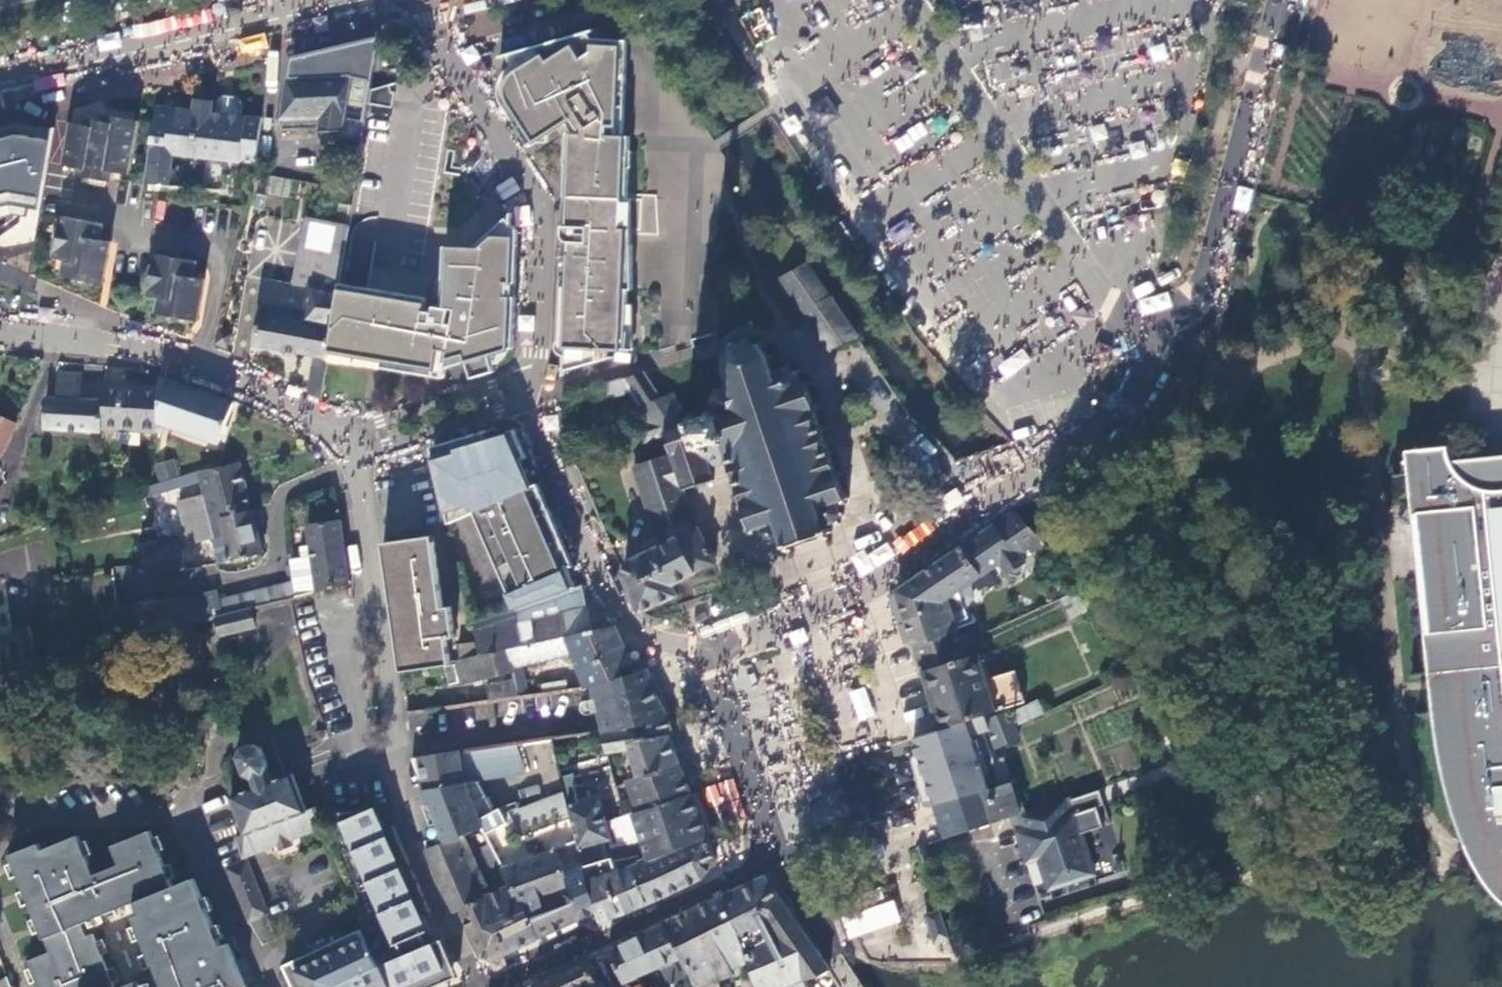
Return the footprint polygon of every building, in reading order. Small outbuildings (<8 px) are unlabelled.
[(743,14),(751,42),(772,36),(763,8),(743,14)] [(264,33),(234,40),(238,57),(269,50),(264,33)] [(628,85),(594,33),(508,57),(518,74),(514,78),(510,83),(508,89),(508,95),(509,100),(511,105),(533,141),(566,120),(578,137),(572,142),(571,167),(567,167),(566,191),(567,191),(567,199),(571,199),(569,228),(565,228),(565,238),(566,242),(571,244),(570,258),(564,258),(561,319),(568,320),(566,371),(570,372),(595,365),(596,351),(633,352),(634,321),(630,321),(629,292),(635,292),(634,248),(626,247),(626,232),(627,232),(629,170),(623,170),(624,153),(631,153),(631,139),(619,138),(620,90),(628,85)] [(370,91),(379,38),(288,59),(286,90),(281,131),(321,129),(322,137),(341,136),(362,140),(368,107),(370,91)] [(389,87),(370,91),(368,107),(391,109),(394,94),(391,94),(389,87)] [(238,98),(220,95),(213,100),(213,102),(212,112),(242,116),(243,104),(238,98)] [(810,107),(822,124),(839,112),(827,95),(810,107)] [(213,102),(194,99),(193,110),(212,112),(213,102)] [(156,105),(143,183),(203,188),(208,157),(257,163),(261,119),(242,116),(212,112),(193,110),(156,105)] [(128,173),(136,121),(103,115),(101,122),(86,120),(85,126),(70,123),(62,166),(77,168),(76,176),(110,181),(113,171),(128,173)] [(900,153),(929,133),(920,120),(891,141),(900,153)] [(0,174),(0,214),(18,217),(24,179),(0,174)] [(100,224),(59,216),(52,256),(63,259),(60,275),(101,282),(108,242),(98,239),(100,224)] [(313,355),(307,393),(320,399),(329,355),(334,332),(330,331),(336,296),(347,227),(306,219),(293,286),(266,281),(253,344),(313,355)] [(464,357),(472,379),(495,372),(494,366),(499,363),(503,360),(507,355),(509,350),(513,350),(515,299),(509,299),(510,237),(506,235),(496,243),(488,236),(475,249),(445,249),(443,296),(458,298),(453,326),(447,325),(450,311),(434,308),(433,313),(425,312),(427,300),(368,290),(366,301),(336,296),(330,331),(334,332),(329,355),(356,360),(357,357),(415,366),(415,369),(430,371),(432,365),(464,357)] [(196,262),(154,255),(148,296),(159,298),(157,314),(198,321),(205,280),(194,277),(196,262)] [(828,352),(860,337),(807,262),(778,279),(828,352)] [(829,450),(828,429),(826,425),(821,426),(816,409),(821,408),(819,402),(815,404),(808,386),(813,385),(812,380),(802,383),(799,376),(803,373),(800,369),(796,371),(790,368),(790,364),(786,362),(785,367),(780,369),(779,365),(773,367),(771,359),(776,358),(774,353),(769,355),(762,347),(765,342),(761,340),(759,344),(749,341),(749,336),(745,335),(745,340),(734,343),(732,340),(729,342),(731,346),(725,355),(721,355),(720,359),(724,360),(724,369),(720,371),(721,375),(725,374),(727,381),(724,382),(725,386),(723,387),(720,384),(717,386),(720,390),(718,394),(714,393),(713,397),(717,399),(719,403),(712,405),(713,408),(707,410),(708,415),(698,419),(695,412),(686,415),(690,421),(665,433),(672,453),(683,491),(715,481),(711,468),(728,462),(735,481),(729,483),(731,488),(736,487),(743,503),(736,505),(738,510),(743,509),(749,525),(743,527),(745,532),(751,531),(753,536),(758,535),(756,529),(759,528),(764,542),(770,545),(783,540),(784,544),(780,546),(781,549),(786,548),(788,552),(792,551),(791,546),(821,536),(823,540),(828,539),(827,533),(832,532),(830,528),(826,530),(825,527),(835,524),(840,528),(842,525),(839,521),(841,517),(845,518),(847,514),(842,512),(839,503),(841,502),(842,506),(846,505),(845,500),(850,499),(848,493),(843,495),(838,479),(843,477),(841,471),(836,473),(831,456),(837,455),(835,448),(829,450)] [(646,422),(656,438),(665,433),(690,421),(686,415),(672,393),(662,398),(645,372),(622,379),(640,407),(638,409),(646,422)] [(43,428),(100,431),(101,403),(82,401),(83,377),(57,375),(56,400),(44,400),(43,428)] [(221,444),(235,403),(160,377),(159,389),(157,423),(221,444)] [(159,389),(105,385),(102,428),(156,431),(157,423),(159,389)] [(575,421),(563,395),(546,400),(558,428),(575,421)] [(0,417),(0,455),(15,425),(0,417)] [(638,425),(645,444),(656,438),(646,422),(638,425)] [(523,458),(512,431),(507,432),(473,443),(473,447),(457,452),(476,512),(475,513),(516,611),(578,591),(532,488),(528,489),(516,463),(519,461),(518,460),(523,458)] [(451,523),(475,513),(476,512),(457,452),(456,447),(434,454),(451,523)] [(1498,456),(1451,460),(1449,457),(1448,447),(1420,449),(1416,455),(1404,462),(1407,464),(1414,533),(1431,703),(1445,775),(1454,809),(1458,824),(1465,838),(1471,851),(1480,869),(1487,879),(1496,892),(1501,897),(1501,812),(1499,812),(1496,788),(1501,788),(1501,456),(1498,456)] [(1002,468),(1018,467),(1017,450),(1001,451),(1002,468)] [(635,468),(652,523),(686,501),(683,491),(672,453),(635,468)] [(252,510),(240,462),(199,471),(202,483),(206,495),(217,538),(226,535),(222,518),(252,510)] [(149,498),(202,483),(199,471),(153,485),(146,487),(149,498)] [(189,544),(214,538),(217,538),(206,495),(178,503),(189,544)] [(689,517),(692,516),(686,501),(652,523),(654,530),(662,527),(670,542),(627,564),(623,573),(641,611),(678,594),(673,585),(716,563),(699,528),(695,530),(689,517)] [(11,525),(3,510),(0,511),(0,529),(11,525)] [(263,554),(252,510),(222,518),(226,535),(217,538),(214,538),(216,546),(214,546),(218,565),(263,554)] [(1021,554),(1041,540),(1028,525),(1013,513),(897,592),(914,645),(957,629),(955,625),(968,620),(958,591),(1003,561),(1010,572),(1021,576),(1025,573),(1026,561),(1021,554)] [(899,552),(935,533),(928,521),(892,540),(899,552)] [(317,577),(220,600),(223,614),(251,607),(275,602),(349,584),(340,522),(338,522),(309,526),(317,577)] [(434,536),(384,543),(402,671),(446,665),(451,664),(451,662),(448,640),(455,638),(451,606),(444,607),(434,536)] [(139,545),(141,564),(162,575),(187,570),(179,538),(139,545)] [(1052,586),(1058,600),(1059,599),(1071,594),(1065,580),(1052,586)] [(516,611),(475,625),(482,655),(510,649),(555,641),(551,623),(566,620),(565,613),(587,608),(584,589),(578,591),(516,611)] [(1040,596),(1044,606),(1055,601),(1050,591),(1040,596)] [(1059,599),(1069,620),(1088,612),(1085,605),(1078,591),(1071,594),(1059,599)] [(195,596),(133,605),(138,634),(201,620),(195,596)] [(103,610),(105,642),(138,634),(133,605),(103,610)] [(256,626),(251,607),(223,614),(217,616),(222,635),(256,626)] [(555,641),(592,631),(587,608),(565,613),(566,620),(551,623),(555,641)] [(15,638),(9,640),(12,666),(38,659),(28,625),(12,630),(15,638)] [(573,654),(585,686),(586,689),(593,686),(624,676),(623,671),(622,668),(633,665),(616,626),(592,631),(555,641),(510,649),(515,669),(524,667),(573,654)] [(958,634),(957,629),(914,645),(920,664),(923,672),(967,659),(964,650),(976,646),(972,630),(958,634)] [(12,666),(9,640),(0,642),(0,669),(12,666)] [(459,645),(460,660),(480,655),(476,642),(459,645)] [(463,683),(515,671),(515,669),(510,649),(482,655),(480,655),(460,660),(451,662),(451,664),(446,665),(450,684),(462,680),(463,683)] [(987,679),(979,655),(967,659),(923,672),(933,703),(941,730),(985,717),(997,712),(997,711),(1025,703),(1014,671),(987,679)] [(593,686),(604,732),(604,733),(645,725),(670,719),(655,694),(648,668),(642,670),(640,665),(623,671),(624,676),(593,686)] [(530,695),(524,667),(515,669),(515,671),(517,680),(521,696),(530,695)] [(487,688),(490,700),(521,696),(517,680),(487,688)] [(866,686),(849,691),(857,721),(875,716),(866,686)] [(1016,711),(1022,724),(1043,714),(1036,701),(1016,711)] [(429,727),(427,710),(408,713),(407,713),(408,729),(429,727)] [(914,738),(944,840),(1012,817),(1022,814),(1022,812),(1010,776),(1006,777),(1000,760),(981,764),(972,736),(989,729),(996,748),(1021,737),(1008,711),(988,721),(985,717),(941,730),(914,738)] [(649,739),(670,734),(670,736),(674,734),(670,719),(645,725),(649,739)] [(634,750),(640,776),(681,764),(670,736),(670,734),(649,739),(645,725),(604,733),(609,754),(634,750)] [(424,790),(462,783),(465,783),(464,773),(472,772),(473,782),(528,774),(517,743),(461,751),(412,757),(413,762),(420,761),(423,783),(422,783),(424,790)] [(245,857),(322,827),(318,818),(322,818),(319,807),(309,810),(294,774),(270,783),(266,775),(270,767),(262,749),(254,746),(244,749),(240,759),(247,776),(256,779),(259,786),(232,798),(245,834),(237,838),(245,857)] [(633,800),(622,803),(625,814),(632,812),(692,792),(681,764),(640,776),(626,780),(627,782),(633,800)] [(472,772),(464,773),(465,783),(473,782),(472,772)] [(462,783),(424,790),(446,842),(459,837),(454,826),(463,823),(467,834),(467,835),(484,828),(479,818),(473,805),(462,783)] [(632,812),(646,857),(706,831),(692,792),(632,812)] [(488,797),(473,805),(479,818),(494,811),(488,797)] [(1095,877),(1069,797),(1022,812),(1022,814),(1012,817),(1023,853),(1035,849),(1049,891),(1095,877)] [(600,800),(568,807),(570,811),(576,835),(584,864),(584,866),(595,863),(590,845),(610,839),(600,800)] [(510,833),(499,809),(494,811),(479,818),(484,828),(494,849),(503,867),(501,869),(504,874),(515,897),(520,895),(539,938),(580,919),(566,870),(584,864),(576,835),(570,811),(555,814),(559,823),(520,836),(510,833)] [(362,842),(351,814),(322,818),(318,818),(322,827),(334,854),(362,842)] [(463,823),(454,826),(459,837),(467,834),(463,823)] [(399,917),(417,958),(411,960),(422,986),(436,986),(458,977),(393,825),(365,837),(399,917)] [(706,831),(646,857),(639,860),(639,863),(650,904),(704,877),(717,858),(706,831)] [(29,961),(39,986),(116,986),(95,934),(87,937),(82,924),(135,902),(140,915),(134,918),(156,972),(119,986),(247,986),(229,943),(222,946),(194,878),(173,886),(150,832),(112,846),(120,864),(94,874),(78,836),(42,850),(39,843),(10,855),(45,940),(46,939),(51,951),(29,961)] [(467,835),(467,834),(459,837),(446,842),(428,849),(441,882),(456,911),(462,909),(493,894),(467,835)] [(495,871),(501,869),(503,867),(494,849),(486,853),(495,871)] [(639,863),(617,871),(613,858),(595,863),(584,866),(586,870),(583,870),(596,912),(600,923),(650,904),(639,863)] [(249,922),(267,915),(246,861),(228,869),(249,922)] [(916,882),(923,880),(931,877),(926,863),(911,868),(916,882)] [(566,870),(580,919),(596,912),(583,870),(586,870),(584,866),(584,864),(566,870)] [(498,891),(493,894),(514,950),(539,938),(520,895),(515,897),(504,874),(494,879),(498,891)] [(836,984),(815,948),(766,878),(723,898),(748,964),(757,986),(832,986),(836,984)] [(514,950),(493,894),(462,909),(483,956),(495,960),(514,950)] [(733,970),(748,964),(723,898),(691,913),(706,947),(702,949),(719,983),(736,976),(733,970)] [(940,909),(923,915),(932,942),(949,937),(940,909)] [(719,983),(702,949),(706,947),(691,913),(666,924),(682,959),(695,986),(721,986),(719,983)] [(264,945),(277,939),(267,915),(249,922),(264,945)] [(372,948),(383,966),(392,986),(422,986),(411,960),(417,958),(399,917),(394,919),(402,936),(372,948)] [(624,983),(682,959),(666,924),(609,952),(624,983)] [(990,944),(985,926),(952,935),(958,953),(990,944)] [(383,966),(372,948),(365,928),(364,928),(284,967),(294,986),(392,986),(383,966)] [(586,963),(536,985),(537,986),(600,986),(586,963)] [(8,976),(0,981),(0,986),(12,986),(8,976)]
